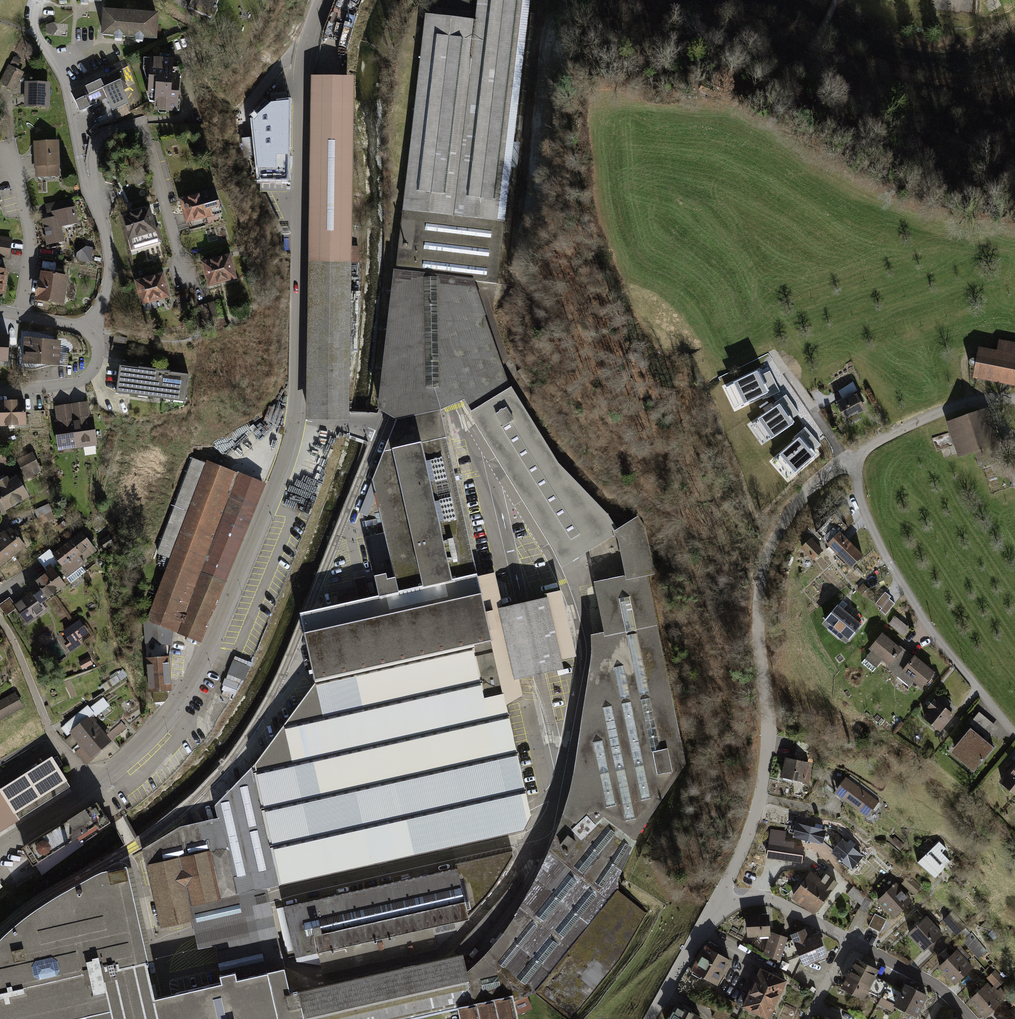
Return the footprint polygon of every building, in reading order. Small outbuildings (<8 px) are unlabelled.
[(90,1014),(91,1018),(410,1018),(459,1007),(462,1018),(518,1018),(514,996),(529,991),(567,1018),(573,1018),(649,910),(619,881),(635,842),(678,769),(646,578),(655,577),(639,521),(617,531),(511,386),(479,284),(503,282),(532,0),(481,0),(476,19),(429,13),(384,408),(390,412),(402,419),(443,410),(455,404),(464,399),(563,567),(576,559),(588,551),(592,570),(605,635),(593,637),(571,787),(556,829),(546,855),(535,886),(502,936),(465,977),(460,955),(289,997),(283,969),(250,976),(223,983),(188,991),(166,997),(154,999),(153,994),(126,866),(102,871),(61,894),(34,910),(20,920),(7,932),(0,939),(0,1018),(68,1018),(90,1014)] [(189,8),(211,17),(212,15),(215,16),(218,9),(215,8),(218,0),(192,0),(189,8)] [(158,13),(103,9),(101,35),(127,37),(156,40),(158,13)] [(53,22),(46,25),(45,32),(53,36),(58,29),(53,22)] [(14,57),(10,64),(18,68),(21,60),(14,57)] [(173,59),(150,57),(150,59),(144,58),(143,69),(146,79),(149,80),(148,92),(146,92),(149,102),(154,102),(154,111),(177,112),(180,77),(181,78),(178,68),(173,68),(173,59)] [(8,65),(0,82),(0,85),(14,91),(24,72),(10,65),(8,65)] [(128,66),(119,70),(128,88),(124,90),(130,111),(143,105),(128,66)] [(119,69),(71,92),(80,111),(88,108),(97,127),(130,111),(124,90),(128,88),(119,70),(119,69)] [(354,77),(312,76),(310,262),(352,262),(359,262),(359,246),(353,246),(354,77)] [(50,83),(25,82),(24,107),(49,108),(50,83)] [(270,105),(253,120),(254,137),(256,157),(259,181),(260,181),(287,182),(292,182),(294,103),(288,103),(286,93),(271,94),(270,105)] [(256,157),(254,137),(242,138),(244,159),(256,157)] [(59,141),(33,142),(35,178),(60,176),(59,141)] [(198,147),(189,149),(191,158),(200,156),(198,147)] [(142,167),(131,174),(138,185),(149,179),(142,167)] [(127,180),(113,182),(117,204),(131,202),(127,180)] [(287,182),(260,181),(260,192),(287,192),(287,182)] [(215,189),(179,199),(186,224),(188,223),(190,230),(206,226),(204,219),(222,214),(215,189)] [(52,212),(68,209),(66,200),(45,204),(46,213),(52,212)] [(68,209),(52,212),(53,217),(40,219),(45,246),(64,242),(61,227),(78,224),(75,207),(68,209)] [(150,208),(122,216),(131,250),(162,241),(158,226),(155,227),(150,208)] [(0,236),(0,257),(9,259),(12,238),(0,236)] [(77,253),(75,260),(91,263),(94,247),(87,246),(77,253)] [(230,255),(202,262),(209,287),(237,279),(230,255)] [(43,262),(42,268),(55,270),(56,264),(43,262)] [(68,277),(40,272),(39,280),(37,280),(34,301),(63,306),(68,277)] [(162,274),(133,282),(140,306),(143,305),(145,311),(157,308),(156,301),(169,298),(162,274)] [(186,296),(176,298),(179,313),(189,311),(186,296)] [(214,302),(199,307),(203,322),(219,318),(214,302)] [(114,335),(113,341),(126,344),(127,338),(114,335)] [(0,336),(0,363),(7,363),(8,336),(0,336)] [(61,341),(24,338),(22,365),(59,367),(61,341)] [(978,348),(972,379),(1014,388),(1014,343),(1000,340),(998,352),(978,348)] [(127,345),(113,342),(111,351),(126,353),(127,345)] [(188,375),(120,366),(116,395),(185,403),(188,375)] [(758,368),(728,382),(738,405),(765,392),(767,396),(779,390),(770,370),(761,374),(758,368)] [(843,400),(835,404),(847,426),(859,419),(856,413),(863,410),(851,385),(838,391),(843,400)] [(776,405),(753,421),(767,440),(795,420),(793,417),(800,412),(787,394),(775,402),(776,405)] [(0,402),(0,428),(26,427),(24,401),(0,402)] [(87,402),(71,405),(76,449),(97,446),(93,416),(89,416),(87,402)] [(71,405),(54,407),(56,421),(53,421),(58,451),(76,449),(71,405)] [(283,411),(269,406),(264,421),(278,426),(283,411)] [(178,827),(140,851),(157,931),(189,924),(194,924),(196,931),(200,950),(216,947),(219,965),(223,983),(250,976),(283,969),(282,963),(266,897),(265,890),(304,881),(524,833),(531,819),(523,782),(506,708),(523,697),(519,681),(543,676),(563,671),(561,660),(576,657),(560,594),(502,609),(495,572),(477,576),(445,422),(443,410),(402,419),(397,429),(371,480),(383,532),(364,538),(377,598),(320,610),(299,615),(307,647),(313,685),(252,765),(213,808),(215,820),(178,827)] [(987,412),(947,425),(958,459),(974,454),(979,468),(1000,461),(996,448),(998,447),(987,412)] [(821,443),(805,426),(794,436),(796,438),(775,457),(791,475),(816,452),(814,449),(821,443)] [(9,466),(0,448),(0,470),(9,466)] [(32,453),(16,461),(26,479),(41,471),(32,453)] [(193,459),(157,554),(167,557),(203,463),(193,459)] [(265,485),(208,463),(147,623),(173,633),(204,645),(265,485)] [(1013,488),(1014,487),(1014,464),(1006,467),(1013,488)] [(5,512),(29,498),(16,476),(9,480),(7,478),(0,481),(0,503),(5,512)] [(48,503),(34,510),(41,525),(55,519),(51,511),(54,510),(51,503),(49,505),(48,503)] [(828,517),(817,527),(826,537),(836,527),(828,517)] [(865,558),(835,529),(823,541),(852,570),(865,558)] [(0,534),(0,539),(14,557),(25,548),(11,530),(5,534),(3,531),(0,534)] [(54,569),(50,563),(44,568),(46,572),(43,574),(45,576),(40,579),(53,595),(64,587),(59,579),(64,575),(71,584),(86,573),(81,567),(85,564),(82,561),(95,552),(81,532),(52,554),(50,555),(58,566),(54,569)] [(108,536),(98,542),(103,551),(114,545),(108,536)] [(1,568),(14,557),(0,539),(0,566),(1,568)] [(811,539),(801,549),(814,561),(823,551),(811,539)] [(37,559),(44,568),(50,563),(54,569),(58,566),(50,555),(52,554),(49,550),(37,559)] [(24,584),(31,593),(13,606),(16,609),(26,624),(45,610),(41,604),(53,595),(40,579),(36,582),(35,581),(32,583),(29,580),(24,584)] [(863,583),(857,589),(864,596),(870,590),(863,583)] [(885,591),(876,602),(882,607),(889,598),(891,596),(885,591)] [(895,602),(889,598),(882,607),(880,609),(886,614),(895,602)] [(13,606),(8,599),(0,605),(0,609),(6,616),(16,609),(13,606)] [(861,621),(838,603),(823,622),(846,641),(861,621)] [(910,627),(895,615),(889,623),(904,635),(910,627)] [(79,620),(62,632),(68,641),(71,645),(78,639),(88,633),(79,620)] [(147,659),(145,659),(148,694),(153,694),(154,704),(165,703),(168,699),(167,693),(171,693),(170,658),(173,633),(147,623),(143,622),(147,659)] [(903,647),(883,630),(869,647),(872,650),(865,657),(876,666),(882,659),(889,664),(903,647)] [(71,645),(68,641),(64,644),(70,652),(82,644),(78,639),(71,645)] [(922,687),(936,670),(915,653),(913,655),(903,647),(889,664),(886,667),(910,686),(914,681),(922,687)] [(253,664),(235,657),(226,679),(225,679),(222,685),(224,686),(222,690),(223,691),(222,694),(231,699),(233,695),(236,696),(244,681),(245,682),(253,664)] [(89,658),(79,663),(82,670),(93,665),(89,658)] [(105,691),(127,677),(123,671),(101,685),(105,691)] [(57,689),(44,695),(49,704),(61,698),(57,689)] [(956,709),(937,692),(923,707),(927,711),(920,719),(941,738),(955,722),(949,717),(956,709)] [(0,701),(0,721),(23,709),(15,693),(0,701)] [(68,738),(70,736),(76,743),(80,748),(75,752),(83,763),(87,764),(94,759),(93,758),(129,727),(122,719),(106,733),(98,723),(100,722),(96,718),(111,706),(103,697),(89,708),(87,706),(60,729),(68,738)] [(999,727),(980,712),(971,723),(985,734),(983,736),(988,740),(999,727)] [(983,736),(971,726),(951,751),(974,770),(994,745),(988,740),(983,736)] [(70,736),(68,738),(64,741),(70,749),(76,743),(70,736)] [(795,761),(785,760),(782,780),(805,783),(808,763),(811,746),(798,743),(795,761)] [(51,756),(2,790),(0,790),(0,836),(22,823),(18,817),(69,785),(51,756)] [(1012,769),(999,785),(1014,799),(1014,772),(1012,769)] [(877,803),(843,778),(831,793),(865,819),(877,803)] [(814,827),(796,822),(792,838),(822,845),(826,830),(821,828),(823,822),(815,820),(814,827)] [(781,862),(784,843),(786,830),(768,828),(764,859),(781,862)] [(847,843),(842,839),(832,852),(852,868),(863,855),(853,848),(857,844),(850,839),(847,843)] [(781,862),(800,865),(803,845),(784,843),(781,862)] [(944,851),(937,844),(915,865),(931,881),(950,863),(941,854),(944,851)] [(309,901),(282,907),(294,956),(319,951),(323,969),(437,943),(461,919),(469,918),(468,913),(497,883),(514,852),(514,848),(455,862),(456,867),(434,872),(309,901)] [(808,873),(788,900),(799,907),(818,880),(808,873)] [(823,874),(818,880),(799,907),(811,916),(835,883),(823,874)] [(920,888),(907,877),(901,884),(913,895),(920,888)] [(884,893),(873,902),(890,921),(911,902),(893,885),(884,893)] [(859,909),(863,911),(868,902),(850,888),(845,894),(861,905),(859,909)] [(767,911),(746,913),(748,932),(768,931),(767,911)] [(961,942),(975,958),(984,949),(949,911),(938,921),(954,938),(958,934),(964,940),(961,942)] [(884,920),(873,914),(867,926),(878,932),(884,920)] [(950,947),(923,919),(904,936),(922,955),(927,951),(936,961),(950,947)] [(802,963),(826,953),(816,930),(806,934),(803,926),(789,932),(802,963)] [(786,935),(771,930),(764,952),(779,957),(786,935)] [(689,966),(714,981),(728,956),(713,947),(715,943),(707,937),(689,966)] [(978,977),(953,950),(934,968),(953,988),(964,978),(970,985),(978,977)] [(876,968),(854,958),(842,984),(864,994),(866,989),(873,974),(876,968)] [(782,977),(759,967),(742,1004),(765,1014),(782,977)] [(1003,979),(994,969),(986,977),(995,987),(1003,979)] [(880,978),(873,974),(866,989),(873,992),(880,978)] [(974,989),(966,995),(987,1018),(993,1013),(996,1017),(1007,1007),(978,977),(970,985),(974,989)] [(888,982),(880,978),(873,992),(881,996),(888,982)] [(897,986),(888,982),(881,996),(890,1000),(897,986)] [(926,993),(905,983),(902,989),(896,1003),(916,1013),(926,993)] [(902,989),(897,986),(890,1000),(896,1003),(902,989)] [(711,1015),(718,1018),(725,1018),(733,1002),(710,990),(703,1003),(715,1009),(711,1015)] [(676,1001),(666,1018),(698,1018),(700,1014),(676,1001)] [(1007,1007),(996,1017),(998,1018),(1014,1018),(1014,1016),(1007,1007)]
